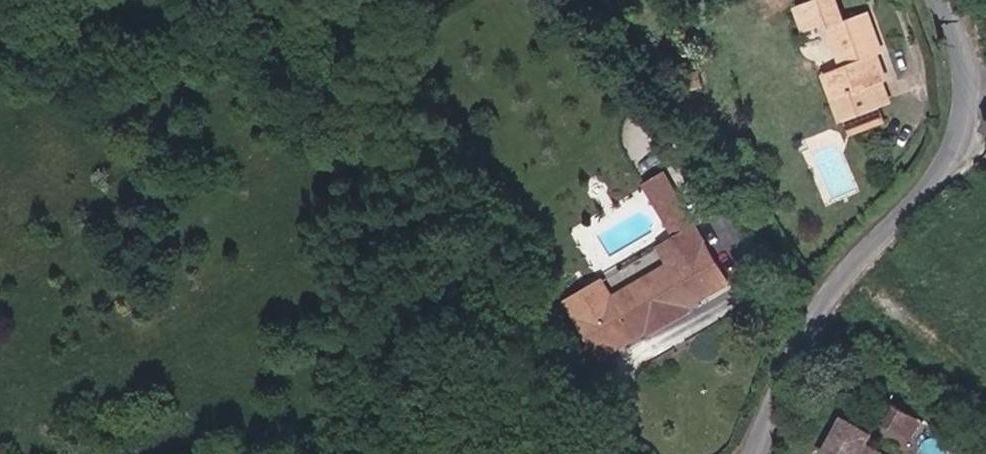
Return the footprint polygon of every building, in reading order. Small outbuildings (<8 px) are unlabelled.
[(835,0),(825,0),(801,10),(811,33),(824,28),(837,58),(822,63),(844,122),(893,104),(878,59),(883,56),(881,49),(867,14),(845,23),(835,0)] [(699,312),(740,286),(705,232),(672,181),(656,192),(688,242),(671,253),(564,322),(599,377),(662,336),(666,342),(703,318),(699,312)] [(920,415),(893,404),(887,422),(914,432),(920,415)] [(846,421),(830,453),(881,453),(864,446),(870,434),(846,421)]
